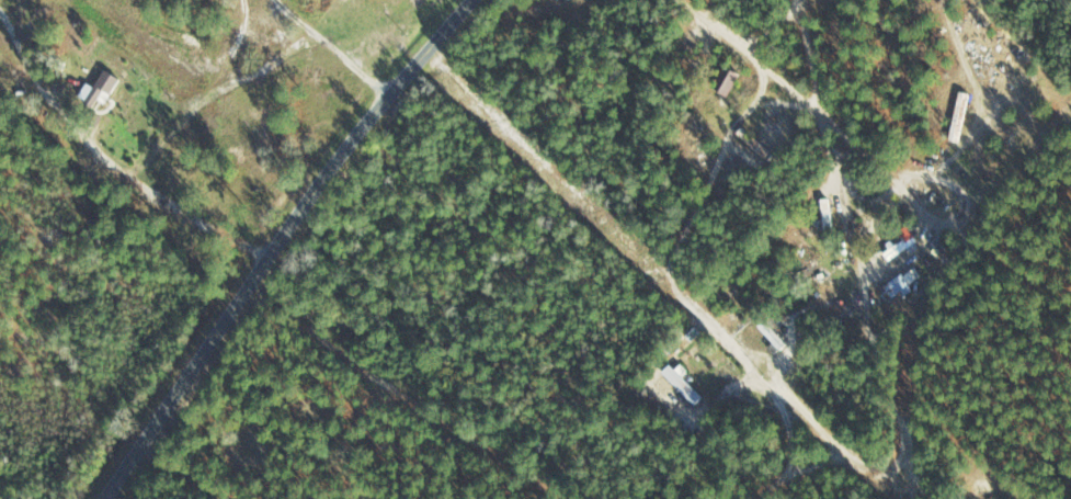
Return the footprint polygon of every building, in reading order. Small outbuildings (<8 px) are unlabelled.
[(741,74),(724,66),(713,89),(730,97),(741,74)] [(79,94),(92,109),(121,84),(109,70),(91,86),(90,85),(79,94)] [(831,236),(831,198),(823,198),(823,236),(831,236)] [(914,290),(903,274),(880,290),(891,306),(914,290)] [(759,326),(780,348),(786,342),(765,320),(759,326)] [(702,397),(671,365),(663,373),(694,405),(702,397)]
